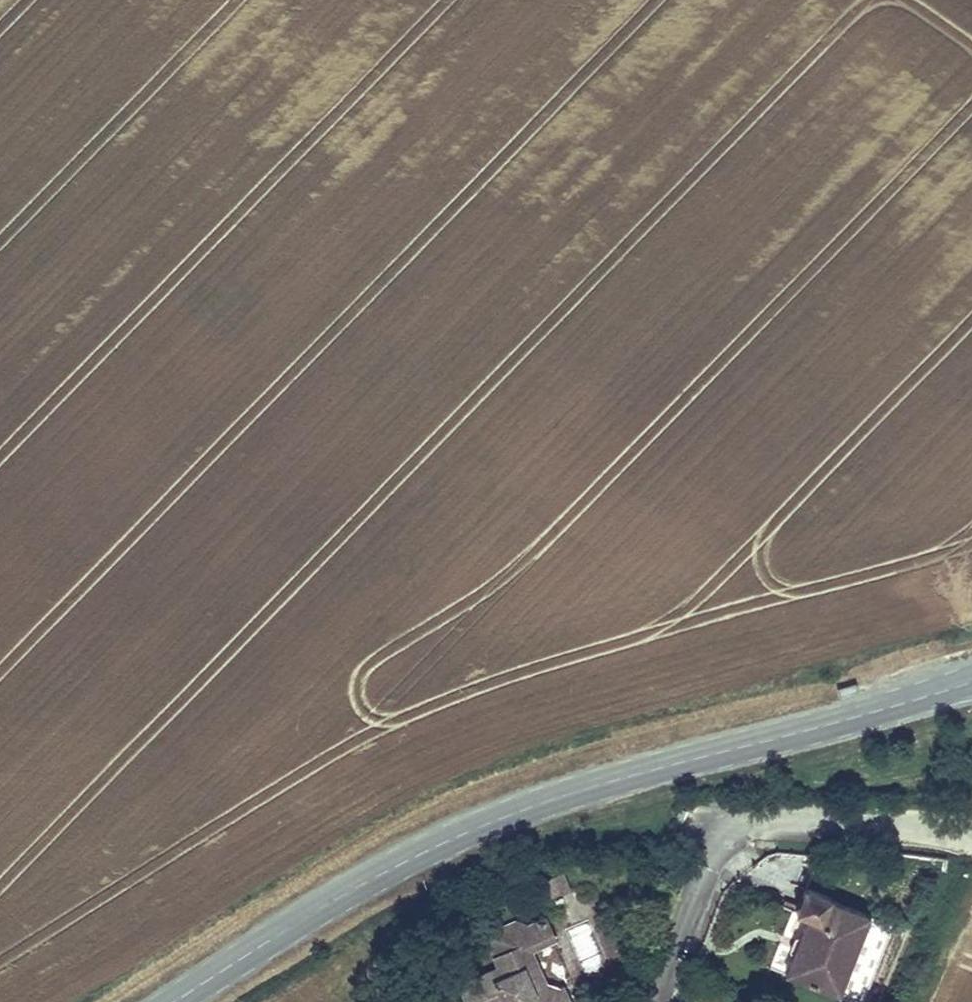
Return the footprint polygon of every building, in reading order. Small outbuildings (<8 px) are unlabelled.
[(830,899),(832,893),(804,883),(794,912),(805,916),(784,975),(838,994),(867,913),(830,899)] [(465,1001),(572,1001),(564,984),(560,986),(546,981),(532,948),(555,938),(546,915),(527,922),(515,918),(482,933),(496,965),(465,978),(460,991),(465,1001)] [(587,971),(605,965),(589,922),(571,929),(587,971)]
